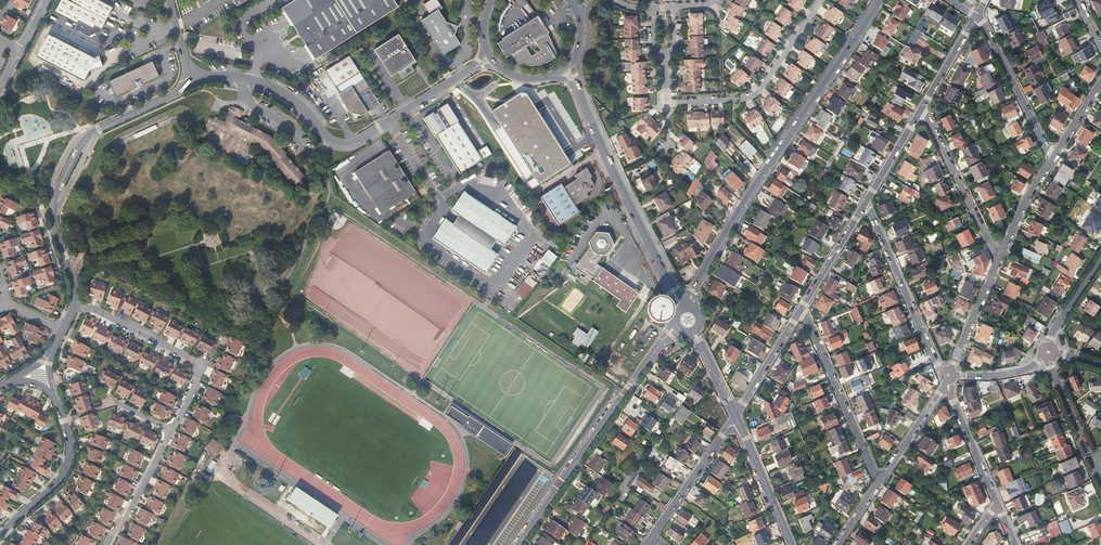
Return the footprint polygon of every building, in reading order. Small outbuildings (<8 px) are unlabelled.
[(24,8),(24,7),(28,9),(33,1),(32,0),(16,0),(14,4),(21,8),(21,7),(24,8)] [(108,20),(82,6),(72,1),(70,0),(61,0),(55,12),(77,23),(75,29),(90,37),(96,34),(101,31),(108,20)] [(100,0),(73,0),(72,1),(82,6),(108,20),(111,14),(113,13),(115,8),(115,6),(110,3),(109,5),(100,0)] [(282,7),(299,32),(298,34),(300,36),(301,36),(316,59),(398,5),(395,0),(294,0),(282,7)] [(420,20),(443,55),(460,43),(454,34),(458,25),(446,20),(439,10),(443,7),(438,0),(428,0),(423,3),(429,14),(420,20)] [(732,3),(742,8),(745,9),(749,0),(734,0),(732,3)] [(786,4),(797,12),(799,9),(797,8),(800,3),(803,0),(789,0),(786,4)] [(836,3),(846,8),(851,0),(838,0),(836,3)] [(1001,6),(1018,9),(1020,0),(1003,0),(1001,6)] [(1099,16),(1100,15),(1100,0),(1092,0),(1091,1),(1099,16)] [(1037,7),(1043,19),(1054,13),(1050,5),(1051,4),(1050,2),(1049,2),(1048,1),(1047,2),(1046,1),(1043,2),(1043,4),(1037,7)] [(512,5),(509,2),(507,4),(506,4),(505,6),(504,8),(503,8),(502,10),(501,13),(500,14),(499,15),(498,17),(497,21),(497,22),(496,25),(496,28),(496,31),(500,31),(500,28),(501,26),(501,23),(502,21),(502,19),(503,17),(504,15),(505,13),(507,11),(508,9),(510,7),(512,5)] [(728,10),(726,14),(727,14),(735,18),(737,14),(739,16),(742,8),(732,3),(730,2),(727,9),(728,10)] [(896,8),(892,15),(902,21),(907,13),(910,8),(899,2),(897,6),(898,7),(896,8)] [(925,13),(939,22),(944,13),(945,11),(941,9),(940,10),(934,6),(933,6),(930,4),(925,13)] [(841,12),(832,6),(829,10),(826,15),(825,14),(822,17),(833,24),(841,12)] [(782,8),(774,19),(785,26),(787,23),(785,22),(788,18),(791,14),(782,8)] [(1076,8),(1063,15),(1066,19),(1078,13),(1076,8)] [(686,19),(686,24),(700,23),(700,13),(688,14),(688,19),(686,19)] [(735,18),(727,14),(723,21),(726,23),(724,26),(734,32),(740,21),(735,18)] [(941,25),(952,32),(959,21),(947,14),(941,25)] [(4,23),(3,25),(5,26),(3,29),(11,33),(18,20),(7,15),(3,22),(4,23)] [(996,20),(1003,33),(1008,30),(1012,28),(1013,27),(1007,15),(1001,17),(996,20)] [(622,27),(636,26),(636,22),(634,22),(634,16),(622,17),(622,27)] [(506,57),(512,53),(517,62),(519,63),(521,64),(523,64),(526,65),(528,65),(531,65),(533,65),(536,65),(538,65),(541,65),(543,64),(545,63),(548,62),(550,61),(552,60),(554,58),(556,57),(558,55),(556,52),(555,47),(554,46),(550,38),(549,35),(546,31),(542,25),(543,24),(541,22),(540,19),(538,17),(537,18),(503,39),(497,43),(501,50),(502,49),(503,50),(502,51),(506,57)] [(890,37),(892,32),(893,33),(894,33),(895,32),(896,32),(896,31),(896,30),(896,29),(895,28),(898,24),(889,18),(881,32),(890,37)] [(774,41),(776,38),(775,37),(778,32),(781,29),(772,22),(763,34),(774,41)] [(824,41),(833,28),(823,22),(820,27),(817,31),(816,31),(814,34),(824,41)] [(700,23),(686,24),(686,27),(688,27),(689,34),(690,34),(699,33),(701,33),(700,23)] [(1065,23),(1054,28),(1060,39),(1069,35),(1070,34),(1065,23)] [(637,30),(636,26),(622,27),(623,37),(634,36),(635,36),(634,30),(637,30)] [(905,45),(913,50),(923,33),(915,29),(905,45)] [(1006,34),(1013,48),(1024,42),(1017,29),(1013,31),(1010,33),(1006,34)] [(1035,35),(1038,39),(1039,42),(1047,38),(1043,31),(1039,33),(1035,35)] [(399,33),(374,49),(392,76),(399,70),(399,71),(399,72),(403,78),(415,69),(411,64),(416,61),(399,33)] [(872,45),(882,51),(889,41),(878,34),(875,38),(877,39),(876,42),(874,42),(872,45)] [(48,35),(36,57),(82,81),(85,80),(89,70),(101,67),(102,65),(99,57),(97,56),(93,58),(48,35)] [(690,36),(689,36),(689,42),(687,42),(687,47),(701,46),(701,35),(700,35),(690,36)] [(748,46),(754,38),(749,35),(744,43),(748,46)] [(1058,40),(1066,55),(1078,48),(1075,43),(1074,44),(1069,35),(1060,39),(1058,40)] [(826,46),(813,37),(810,41),(807,45),(806,45),(804,48),(814,55),(817,50),(821,53),(826,46)] [(635,45),(635,38),(634,38),(624,39),(623,39),(623,50),(637,49),(637,45),(635,45)] [(771,49),(774,45),(763,38),(754,50),(763,56),(766,52),(769,48),(771,49)] [(1041,56),(1034,59),(1036,63),(1047,57),(1042,48),(1040,45),(1040,44),(1036,45),(1041,56)] [(905,45),(899,55),(911,62),(917,52),(913,50),(905,45)] [(1026,51),(1031,61),(1034,59),(1041,56),(1036,45),(1026,51)] [(701,46),(687,47),(688,51),(690,51),(690,53),(690,56),(691,56),(700,56),(702,56),(701,46)] [(981,46),(973,50),(971,48),(967,56),(969,57),(972,57),(975,64),(987,58),(981,46)] [(1079,51),(1084,60),(1093,55),(1088,46),(1079,51)] [(637,53),(637,49),(623,50),(624,60),(635,60),(635,55),(635,53),(637,53)] [(864,67),(865,68),(870,61),(873,63),(877,56),(867,50),(861,59),(854,54),(850,59),(854,61),(864,67)] [(812,58),(802,51),(799,54),(801,55),(798,59),(795,63),(804,69),(812,58)] [(360,71),(350,54),(325,70),(336,87),(360,71)] [(762,62),(751,55),(743,66),(752,73),(755,69),(757,65),(759,66),(762,62)] [(685,70),(698,69),(697,59),(691,59),(683,59),(683,64),(685,64),(685,70)] [(154,61),(110,81),(117,96),(140,86),(142,87),(143,85),(161,76),(154,61)] [(643,66),(643,61),(635,61),(628,62),(629,73),(642,72),(642,66),(643,66)] [(864,67),(854,61),(846,74),(857,81),(864,67)] [(792,83),(801,71),(790,63),(788,67),(789,68),(786,73),(783,77),(792,83)] [(960,65),(951,80),(961,86),(970,71),(960,65)] [(1025,69),(1032,84),(1042,79),(1041,77),(1044,76),(1039,66),(1035,68),(1033,65),(1025,69)] [(1086,65),(1079,75),(1089,81),(1095,71),(1086,65)] [(919,81),(922,76),(905,66),(899,77),(903,80),(905,78),(909,81),(907,85),(918,91),(920,87),(921,87),(923,83),(919,81)] [(990,85),(981,66),(978,68),(976,71),(980,78),(979,79),(984,88),(990,85)] [(745,80),(748,77),(739,68),(729,79),(736,86),(740,83),(744,79),(745,80)] [(683,77),(683,81),(686,81),(698,80),(698,69),(685,70),(685,77),(683,77)] [(642,72),(629,73),(629,84),(630,84),(642,83),(644,83),(644,78),(642,79),(642,72)] [(365,78),(339,94),(351,113),(352,112),(355,116),(358,117),(361,114),(362,115),(381,103),(365,78)] [(790,86),(780,78),(777,82),(779,83),(776,88),(773,92),(782,98),(790,86)] [(698,91),(698,80),(686,81),(686,85),(686,87),(684,87),(684,91),(698,91)] [(843,82),(836,94),(846,101),(854,88),(843,82)] [(1033,89),(1041,104),(1046,102),(1051,99),(1050,96),(1048,93),(1052,91),(1047,82),(1034,88),(1033,89)] [(642,83),(630,84),(630,94),(644,93),(644,89),(642,89),(642,87),(642,83)] [(1031,84),(1023,89),(1025,93),(1033,89),(1034,88),(1031,84)] [(952,85),(945,98),(956,104),(963,91),(952,85)] [(913,95),(898,86),(893,94),(894,95),(891,100),(901,106),(904,100),(903,100),(905,97),(910,100),(913,95)] [(987,92),(992,104),(1004,98),(998,86),(987,92)] [(1057,99),(1068,106),(1064,112),(1070,115),(1080,100),(1074,96),(1067,92),(1068,90),(1062,86),(1057,98),(1057,99)] [(975,92),(975,98),(986,92),(984,88),(975,92)] [(519,93),(491,112),(495,120),(534,178),(526,183),(531,191),(570,165),(565,156),(556,143),(558,141),(544,119),(542,121),(534,108),(524,94),(519,93)] [(780,106),(770,95),(764,101),(766,103),(765,104),(761,108),(770,116),(780,106)] [(645,105),(644,97),(630,98),(631,110),(642,109),(642,106),(645,105)] [(825,109),(834,115),(837,111),(838,112),(841,108),(840,107),(842,103),(833,97),(831,101),(828,105),(825,109)] [(903,112),(887,102),(882,112),(898,121),(903,112)] [(437,111),(433,113),(430,115),(429,114),(423,118),(424,119),(422,120),(433,137),(435,136),(459,174),(490,154),(485,146),(485,147),(484,148),(484,147),(476,152),(456,122),(457,122),(446,104),(445,105),(445,104),(438,108),(439,109),(437,111)] [(1002,108),(1007,120),(1009,123),(1015,119),(1018,118),(1011,104),(1002,108)] [(221,131),(227,134),(225,137),(229,138),(223,150),(231,155),(238,143),(241,145),(243,142),(246,144),(249,140),(262,147),(277,162),(275,164),(295,186),(305,177),(285,155),(286,154),(270,137),(252,127),(254,125),(250,123),(246,121),(245,123),(242,121),(246,112),(237,107),(236,109),(233,108),(231,112),(234,113),(229,123),(216,117),(215,119),(211,117),(209,121),(213,123),(211,126),(217,129),(215,133),(220,135),(221,131)] [(763,121),(755,108),(749,112),(750,114),(748,115),(744,118),(750,128),(752,131),(754,132),(760,128),(760,127),(758,123),(763,121)] [(817,121),(815,124),(824,129),(826,131),(831,123),(829,121),(831,117),(821,110),(815,120),(817,121)] [(1092,122),(1100,128),(1100,111),(1100,110),(1092,122)] [(709,112),(709,126),(718,126),(718,124),(722,124),(721,114),(717,114),(717,112),(709,112)] [(865,122),(875,128),(878,123),(873,120),(876,116),(871,113),(870,113),(869,112),(868,113),(864,119),(864,120),(866,121),(865,122)] [(686,128),(696,127),(696,113),(692,113),(691,113),(691,115),(685,115),(686,128)] [(696,113),(696,127),(707,127),(707,114),(700,114),(700,113),(696,113)] [(1056,113),(1049,124),(1059,130),(1066,120),(1056,113)] [(634,125),(642,132),(652,121),(648,118),(647,119),(643,115),(634,125)] [(941,119),(947,130),(955,127),(949,115),(941,119)] [(781,117),(773,128),(777,131),(785,120),(781,117)] [(1005,124),(1012,137),(1022,132),(1015,119),(1009,123),(1005,124)] [(652,121),(642,132),(650,139),(659,129),(654,125),(655,124),(652,121)] [(811,126),(806,135),(816,141),(824,129),(815,124),(814,123),(812,126),(811,126)] [(1085,128),(1078,139),(1080,140),(1078,143),(1085,148),(1094,134),(1085,128)] [(950,136),(955,146),(963,142),(959,132),(950,136)] [(1014,143),(1019,155),(1028,151),(1026,148),(1032,145),(1026,133),(1014,139),(1016,142),(1014,143)] [(622,134),(614,138),(620,151),(621,150),(626,162),(639,156),(636,149),(634,149),(633,145),(630,146),(627,139),(625,140),(622,134)] [(728,142),(720,134),(715,141),(714,144),(723,154),(726,151),(723,148),(728,142)] [(676,144),(685,152),(693,145),(682,135),(679,138),(680,139),(676,144)] [(928,141),(918,135),(909,150),(911,150),(909,154),(917,159),(928,141)] [(876,139),(871,146),(881,152),(888,140),(881,136),(878,140),(876,139)] [(842,140),(833,155),(836,157),(839,152),(845,142),(842,140)] [(754,151),(745,141),(738,148),(747,157),(754,151)] [(816,149),(801,141),(796,149),(797,149),(795,153),(804,158),(805,157),(806,158),(807,156),(809,157),(811,153),(813,154),(816,149)] [(962,149),(965,156),(964,156),(968,164),(979,159),(971,144),(962,149)] [(846,145),(842,153),(848,157),(853,149),(846,145)] [(1079,165),(1086,153),(1077,147),(1074,152),(1073,151),(1068,159),(1079,165)] [(877,154),(866,148),(857,162),(867,167),(872,158),(873,159),(877,154)] [(358,180),(371,201),(380,214),(415,192),(388,150),(360,168),(362,171),(356,176),(358,179),(358,180)] [(749,160),(756,153),(754,151),(747,157),(749,160)] [(673,158),(684,168),(691,160),(681,152),(677,156),(676,155),(673,158)] [(795,153),(788,163),(798,169),(805,159),(804,158),(795,153)] [(676,176),(684,168),(673,158),(670,161),(671,163),(667,167),(676,176)] [(712,169),(716,165),(710,160),(706,163),(712,169)] [(916,167),(905,160),(902,164),(904,166),(899,174),(905,177),(906,176),(913,180),(916,176),(912,173),(916,167)] [(862,170),(847,161),(844,167),(846,168),(844,172),(856,179),(862,170)] [(750,173),(754,169),(747,162),(743,165),(750,173)] [(973,171),(979,183),(990,177),(984,165),(983,165),(981,162),(969,167),(972,172),(973,171)] [(1016,173),(1027,179),(1033,169),(1022,163),(1016,173)] [(1063,164),(1054,179),(1063,185),(1073,170),(1063,164)] [(931,183),(943,178),(938,166),(925,172),(931,183)] [(360,168),(353,173),(358,180),(358,179),(356,176),(362,171),(360,168)] [(560,184),(540,198),(558,226),(578,213),(574,206),(587,197),(585,194),(589,192),(586,188),(587,184),(591,182),(589,179),(591,178),(585,168),(573,176),(576,179),(562,188),(560,184)] [(783,169),(777,178),(782,181),(788,172),(783,169)] [(1089,176),(1085,183),(1087,185),(1094,172),(1092,171),(1089,176)] [(655,185),(648,172),(634,179),(640,192),(655,185)] [(742,184),(731,173),(723,180),(734,192),(742,184)] [(697,181),(694,177),(684,194),(688,198),(689,196),(688,195),(690,192),(690,193),(695,186),(694,185),(697,181)] [(846,177),(839,188),(849,194),(851,190),(853,187),(854,187),(857,183),(846,177)] [(1010,188),(1019,193),(1025,182),(1017,177),(1010,188)] [(774,179),(767,190),(776,195),(774,198),(786,206),(789,202),(782,197),(788,188),(774,179)] [(947,194),(951,192),(949,188),(948,188),(944,181),(934,185),(940,197),(947,194)] [(977,187),(984,201),(995,196),(988,182),(977,187)] [(1052,182),(1045,192),(1056,198),(1062,188),(1052,182)] [(914,183),(911,188),(919,192),(919,186),(914,183)] [(911,188),(906,184),(900,193),(898,196),(905,200),(906,197),(909,199),(912,193),(919,197),(919,193),(911,188)] [(879,190),(890,197),(892,193),(881,186),(879,190)] [(1088,189),(1084,196),(1088,199),(1091,195),(1089,195),(1092,191),(1088,189)] [(730,198),(722,190),(716,196),(724,204),(730,198)] [(443,221),(431,238),(485,274),(496,256),(496,254),(490,249),(495,241),(501,245),(504,244),(516,226),(463,191),(451,209),(452,211),(458,215),(452,224),(446,220),(443,221)] [(833,196),(828,206),(835,210),(839,213),(842,208),(842,207),(843,205),(842,204),(847,197),(836,191),(833,196)] [(670,206),(663,192),(652,198),(654,204),(655,203),(659,211),(670,206)] [(952,205),(947,194),(940,197),(936,199),(941,210),(952,205)] [(4,215),(8,208),(15,211),(18,204),(4,197),(1,196),(0,199),(0,213),(4,215)] [(1039,207),(1036,213),(1048,219),(1052,211),(1053,211),(1055,206),(1043,198),(1040,204),(1042,205),(1040,208),(1039,207)] [(881,216),(895,210),(891,200),(877,207),(881,216)] [(710,202),(701,211),(709,220),(718,211),(710,202)] [(816,206),(810,202),(807,206),(808,206),(806,210),(811,213),(813,209),(814,210),(816,206)] [(773,203),(766,213),(771,216),(777,219),(783,209),(773,203)] [(987,209),(993,220),(1004,214),(999,203),(987,209)] [(1086,224),(1095,230),(1100,220),(1100,211),(1097,208),(1086,224)] [(761,210),(753,224),(762,230),(771,216),(766,213),(761,210)] [(843,215),(839,213),(835,210),(832,215),(829,220),(826,218),(823,223),(828,226),(829,226),(836,231),(841,221),(840,220),(843,215)] [(16,217),(18,225),(25,222),(28,230),(35,227),(38,226),(36,222),(35,220),(32,211),(30,212),(16,217)] [(667,216),(665,212),(654,217),(656,222),(655,222),(662,236),(673,231),(666,217),(667,216)] [(1,225),(8,229),(11,222),(0,216),(0,227),(1,225)] [(945,223),(948,231),(959,227),(957,223),(959,222),(957,217),(945,223)] [(818,220),(809,234),(820,241),(829,226),(828,226),(823,223),(818,220)] [(1030,224),(1026,232),(1035,236),(1040,224),(1030,220),(1029,223),(1030,224)] [(700,245),(711,227),(702,221),(692,237),(700,245)] [(896,235),(907,230),(903,221),(892,226),(896,235)] [(759,232),(750,226),(744,234),(754,240),(759,232)] [(933,229),(937,238),(944,236),(940,226),(933,229)] [(20,236),(23,243),(30,241),(33,248),(41,246),(43,245),(41,240),(40,238),(38,230),(36,230),(20,236)] [(1020,234),(1034,240),(1036,236),(1035,236),(1026,232),(1022,230),(1020,234)] [(867,250),(873,239),(866,235),(867,233),(864,231),(863,233),(861,232),(856,240),(863,243),(861,247),(867,250)] [(589,246),(573,268),(584,276),(583,278),(581,276),(578,280),(585,285),(589,280),(619,300),(615,306),(625,313),(638,294),(596,264),(602,255),(606,256),(614,245),(608,233),(595,232),(587,243),(589,246)] [(958,238),(964,251),(975,245),(969,233),(958,238)] [(894,239),(899,252),(901,251),(904,250),(913,246),(908,234),(894,239)] [(1078,253),(1086,240),(1076,234),(1073,237),(1076,239),(1070,249),(1078,253)] [(922,241),(923,245),(937,240),(935,235),(922,241)] [(2,248),(3,252),(2,252),(4,258),(7,257),(14,255),(12,247),(19,245),(17,237),(15,238),(2,242),(0,243),(2,248)] [(807,238),(800,249),(810,255),(814,249),(817,250),(820,245),(807,238)] [(689,258),(697,254),(690,239),(670,249),(677,264),(687,259),(684,255),(687,254),(689,258)] [(1037,241),(1032,252),(1041,256),(1042,256),(1047,245),(1037,241)] [(751,242),(744,253),(757,261),(764,250),(751,242)] [(910,256),(913,263),(925,259),(920,247),(907,252),(909,257),(910,256)] [(28,255),(30,261),(37,259),(40,266),(47,264),(50,263),(48,257),(47,258),(44,248),(42,249),(28,254),(28,255)] [(1032,258),(1030,261),(1037,264),(1041,256),(1032,252),(1023,248),(1021,253),(1021,254),(1021,255),(1021,256),(1022,256),(1022,257),(1023,257),(1027,258),(1028,256),(1032,258)] [(541,278),(558,256),(549,249),(532,270),(541,278)] [(851,250),(846,257),(847,258),(843,263),(851,268),(860,255),(851,250)] [(734,251),(726,262),(739,270),(742,266),(739,264),(744,257),(734,251)] [(1058,264),(1056,268),(1063,273),(1069,277),(1072,273),(1073,273),(1077,266),(1076,266),(1077,264),(1080,266),(1084,261),(1072,253),(1063,267),(1058,264)] [(968,261),(971,266),(975,271),(973,272),(971,274),(982,276),(987,263),(987,261),(983,254),(968,261)] [(806,255),(800,264),(798,263),(796,266),(804,271),(806,267),(805,266),(805,265),(811,268),(816,261),(806,255)] [(941,269),(943,273),(951,269),(948,262),(945,255),(943,255),(948,267),(941,269)] [(1060,263),(1062,265),(1068,257),(1066,255),(1060,263)] [(8,266),(10,272),(12,277),(13,276),(22,274),(19,266),(26,264),(24,256),(8,262),(7,262),(8,266)] [(948,262),(951,269),(955,270),(965,272),(965,270),(963,264),(964,263),(960,256),(948,262)] [(872,278),(883,273),(880,265),(881,265),(878,257),(869,261),(872,268),(869,270),(872,278)] [(987,263),(982,276),(986,277),(989,270),(992,264),(992,260),(991,259),(987,261),(987,263)] [(921,268),(910,272),(914,280),(917,279),(919,278),(928,274),(925,266),(924,267),(923,264),(920,265),(921,268)] [(1021,268),(1011,264),(1009,269),(1010,269),(1010,270),(1009,270),(1008,272),(1008,274),(1015,277),(1017,272),(1020,273),(1019,275),(1024,278),(1029,268),(1023,266),(1021,268)] [(724,265),(717,276),(726,282),(734,271),(724,265)] [(32,272),(33,275),(35,280),(42,278),(44,285),(53,282),(54,281),(53,276),(52,273),(50,266),(48,267),(32,272)] [(796,266),(790,277),(801,283),(807,273),(804,271),(796,266)] [(1069,277),(1063,273),(1052,289),(1060,295),(1071,278),(1069,277)] [(515,292),(525,299),(538,283),(529,275),(515,292)] [(15,288),(16,291),(15,291),(17,296),(27,293),(24,286),(32,283),(29,276),(15,281),(13,282),(15,288)] [(749,281),(756,285),(758,282),(759,281),(751,277),(749,281)] [(869,283),(874,294),(883,290),(880,284),(883,282),(881,277),(869,283)] [(715,279),(708,291),(719,297),(721,294),(723,296),(726,291),(724,290),(726,286),(715,279)] [(832,294),(839,284),(831,279),(824,291),(827,293),(826,294),(828,295),(835,299),(838,302),(840,299),(832,294)] [(959,294),(971,300),(977,288),(970,285),(971,282),(965,279),(959,294)] [(927,293),(937,289),(933,280),(923,285),(927,293)] [(92,282),(89,293),(97,295),(96,298),(102,300),(106,286),(92,282)] [(847,282),(844,288),(855,294),(857,288),(847,282)] [(1009,282),(1004,294),(1014,299),(1019,286),(1009,282)] [(787,285),(780,296),(790,302),(797,288),(792,285),(791,287),(787,285)] [(111,288),(107,302),(113,303),(112,306),(117,308),(122,292),(111,288)] [(877,298),(882,310),(898,303),(893,291),(877,298)] [(34,305),(49,311),(50,312),(54,303),(55,304),(57,301),(58,298),(55,297),(48,294),(45,301),(38,298),(34,305)] [(924,301),(926,306),(926,307),(923,308),(924,310),(927,318),(935,315),(933,310),(935,309),(933,307),(936,305),(937,307),(945,303),(941,294),(924,301)] [(996,294),(988,311),(998,316),(1002,308),(1004,309),(1008,300),(996,294)] [(127,295),(121,307),(126,310),(125,312),(130,315),(137,300),(127,295)] [(825,313),(833,302),(822,296),(816,307),(825,313)] [(960,296),(953,310),(963,315),(969,303),(968,302),(969,300),(960,296)] [(1046,296),(1037,310),(1047,316),(1053,307),(1052,306),(1055,301),(1046,296)] [(780,299),(774,308),(784,314),(789,305),(780,299)] [(669,307),(668,305),(666,302),(663,301),(660,300),(657,301),(655,302),(652,304),(651,307),(650,310),(651,313),(652,315),(653,317),(653,318),(654,319),(655,318),(657,319),(660,320),(663,319),(665,318),(668,316),(669,313),(670,310),(669,307)] [(1091,300),(1084,310),(1094,316),(1100,306),(1091,300)] [(139,304),(133,315),(134,317),(137,318),(138,317),(141,319),(141,320),(145,322),(151,310),(139,304)] [(851,309),(857,324),(863,322),(856,307),(853,308),(851,309)] [(888,316),(893,327),(905,322),(906,321),(903,313),(901,314),(897,307),(884,313),(886,317),(888,316)] [(154,311),(149,321),(157,325),(155,328),(161,331),(168,318),(154,311)] [(770,313),(763,324),(773,331),(780,319),(770,313)] [(2,332),(9,328),(13,335),(16,333),(19,331),(11,317),(10,315),(1,320),(0,321),(0,329),(2,332)] [(1028,328),(1023,336),(1031,341),(1036,332),(1032,330),(1038,321),(1031,316),(1029,319),(1026,318),(1023,324),(1028,328)] [(79,330),(90,335),(97,320),(92,317),(91,320),(86,317),(79,330)] [(717,319),(712,328),(723,335),(729,326),(717,319)] [(986,319),(983,324),(992,328),(994,328),(996,323),(986,319)] [(820,323),(824,333),(825,332),(826,334),(820,337),(822,340),(835,334),(829,320),(820,323)] [(169,321),(164,332),(164,333),(164,334),(167,335),(169,335),(172,337),(172,338),(176,340),(182,328),(169,321)] [(23,330),(30,333),(27,340),(35,344),(36,344),(38,340),(39,339),(38,339),(42,330),(26,322),(23,330)] [(857,324),(846,330),(847,333),(865,326),(863,322),(857,324)] [(891,328),(896,340),(908,335),(906,328),(908,327),(905,322),(893,327),(891,328)] [(99,324),(93,336),(105,342),(110,331),(109,330),(107,328),(106,329),(102,327),(103,326),(99,324)] [(773,331),(763,324),(757,334),(754,339),(764,345),(765,345),(768,341),(773,331)] [(983,324),(977,338),(985,342),(987,338),(988,338),(992,328),(983,324)] [(1079,325),(1072,335),(1078,339),(1080,337),(1085,340),(1093,329),(1087,325),(1085,328),(1079,325)] [(587,334),(577,328),(572,335),(575,337),(571,342),(578,347),(581,344),(587,348),(598,332),(592,327),(587,334)] [(185,328),(178,341),(184,344),(185,341),(193,345),(199,335),(185,328)] [(645,341),(652,330),(649,328),(642,339),(645,341)] [(951,339),(947,328),(935,333),(940,344),(951,339)] [(822,340),(823,343),(828,341),(832,349),(842,345),(838,336),(847,333),(846,330),(835,334),(822,340)] [(1089,342),(1098,348),(1100,342),(1100,334),(1096,330),(1096,331),(1089,342)] [(112,335),(107,345),(120,352),(127,339),(121,336),(120,339),(112,335)] [(15,346),(8,350),(13,358),(14,359),(19,357),(21,355),(27,352),(26,351),(18,336),(11,340),(15,346)] [(202,336),(196,347),(197,347),(197,349),(200,350),(201,349),(204,351),(204,352),(208,354),(214,342),(202,336)] [(230,344),(226,351),(236,356),(243,343),(230,336),(227,342),(230,344)] [(805,359),(809,358),(805,350),(803,350),(797,338),(794,340),(795,343),(795,345),(790,347),(794,354),(792,358),(798,362),(805,359)] [(75,345),(72,351),(84,357),(89,347),(88,346),(74,339),(72,344),(75,345)] [(754,339),(747,350),(757,356),(764,345),(754,339)] [(918,349),(914,339),(903,344),(907,354),(918,349)] [(130,341),(124,352),(136,359),(142,348),(141,347),(141,346),(138,345),(137,345),(133,343),(134,342),(130,341)] [(866,345),(869,352),(875,349),(872,342),(866,345)] [(2,367),(5,364),(10,361),(10,360),(1,345),(0,346),(0,368),(2,367)] [(740,352),(730,346),(724,355),(734,362),(740,352)] [(990,363),(993,356),(973,347),(967,361),(972,363),(973,361),(981,364),(983,360),(990,363)] [(1003,352),(1005,363),(1015,362),(1013,350),(1003,352)] [(144,351),(139,361),(152,368),(158,355),(153,352),(151,355),(144,351)] [(836,357),(840,368),(846,365),(851,363),(846,352),(836,357)] [(223,357),(233,362),(234,359),(224,354),(223,357)] [(70,355),(65,369),(76,373),(79,365),(82,366),(84,360),(70,355)] [(806,361),(800,363),(803,369),(801,370),(802,372),(804,371),(805,375),(811,373),(812,375),(819,373),(811,356),(809,358),(805,359),(806,361)] [(161,357),(155,369),(167,375),(173,364),(172,364),(172,362),(170,361),(169,362),(164,359),(165,359),(161,357)] [(218,360),(215,366),(228,372),(233,362),(223,357),(221,362),(218,360)] [(685,359),(678,369),(689,375),(695,366),(685,359)] [(841,369),(844,378),(851,375),(851,374),(852,374),(850,370),(849,370),(848,367),(853,365),(854,369),(860,367),(857,361),(851,363),(846,365),(847,367),(841,369)] [(895,379),(907,370),(902,362),(898,366),(897,364),(891,368),(894,371),(891,373),(889,375),(890,377),(892,379),(894,377),(895,379)] [(781,364),(773,377),(783,383),(791,370),(781,364)] [(176,365),(170,377),(183,384),(188,374),(181,370),(182,368),(176,365)] [(663,366),(656,377),(664,382),(672,372),(663,366)] [(106,369),(101,379),(108,383),(107,386),(113,389),(119,376),(106,369)] [(212,372),(225,378),(226,375),(213,369),(212,372)] [(736,371),(730,380),(745,389),(748,386),(748,385),(745,383),(748,378),(736,371)] [(213,376),(209,384),(220,389),(225,378),(212,372),(210,375),(213,376)] [(932,380),(926,376),(924,378),(917,389),(919,391),(920,390),(925,393),(932,383),(932,380)] [(1069,379),(1074,391),(1070,393),(1072,398),(1082,394),(1079,389),(1081,388),(1078,383),(1079,383),(1076,376),(1069,379)] [(850,382),(854,392),(863,388),(862,387),(863,386),(862,384),(861,384),(859,380),(859,378),(858,378),(850,382)] [(70,383),(72,389),(70,390),(71,396),(87,390),(83,379),(70,383)] [(121,380),(115,391),(116,391),(116,393),(119,394),(120,394),(124,395),(123,396),(127,399),(133,386),(121,380)] [(794,386),(792,392),(806,386),(804,381),(794,386)] [(1089,392),(1100,391),(1100,381),(1088,382),(1089,392)] [(1024,390),(1033,403),(1040,398),(1035,390),(1036,389),(1029,382),(1024,390)] [(692,389),(688,395),(698,402),(703,393),(700,391),(702,389),(695,384),(692,389)] [(1015,384),(1003,389),(1008,400),(1020,395),(1015,384)] [(823,394),(819,385),(810,389),(814,398),(823,394)] [(206,389),(218,395),(220,392),(208,386),(206,389)] [(651,386),(644,395),(654,402),(660,393),(651,386)] [(911,388),(901,403),(909,408),(911,406),(915,405),(915,401),(920,394),(911,388)] [(963,388),(963,394),(967,404),(976,400),(979,399),(976,393),(977,388),(963,388)] [(135,389),(130,400),(131,400),(131,402),(134,403),(135,402),(139,404),(138,405),(142,407),(147,397),(148,396),(135,389)] [(203,399),(214,405),(218,395),(206,389),(206,390),(207,391),(205,394),(203,394),(202,397),(203,399)] [(163,390),(158,400),(173,408),(176,403),(173,401),(175,396),(163,390)] [(780,395),(774,406),(779,410),(783,412),(786,408),(787,409),(788,400),(786,399),(789,395),(781,390),(778,394),(780,395)] [(855,397),(862,413),(873,408),(866,393),(855,397)] [(75,398),(78,406),(75,407),(77,413),(91,409),(86,394),(75,398)] [(630,399),(636,403),(639,405),(641,401),(633,395),(630,399)] [(813,402),(817,412),(830,406),(825,396),(813,402)] [(11,397),(7,407),(15,411),(16,409),(21,399),(17,397),(16,399),(11,397)] [(21,399),(16,409),(26,414),(34,400),(29,397),(28,400),(22,397),(21,399)] [(671,412),(676,402),(666,397),(661,407),(671,412)] [(34,400),(26,414),(36,419),(40,411),(42,407),(37,404),(38,402),(34,400)] [(967,409),(971,418),(981,414),(976,405),(978,404),(976,400),(967,404),(968,408),(967,409)] [(469,414),(512,443),(513,441),(454,401),(452,404),(468,415),(469,414)] [(779,410),(774,406),(770,404),(765,401),(763,405),(769,421),(779,417),(785,414),(783,412),(777,414),(776,411),(779,410)] [(1087,401),(1082,408),(1093,415),(1094,412),(1097,408),(1087,401)] [(1050,402),(1035,408),(1037,414),(1042,412),(1046,421),(1056,417),(1050,402)] [(157,403),(151,413),(163,419),(166,414),(169,415),(171,410),(157,403)] [(194,412),(193,415),(193,417),(204,423),(210,411),(198,404),(196,408),(197,409),(196,412),(194,412)] [(461,425),(504,454),(512,443),(469,414),(468,415),(452,404),(446,412),(462,423),(461,425)] [(682,405),(672,418),(676,421),(680,416),(679,415),(684,406),(682,405)] [(950,418),(945,408),(941,408),(934,419),(938,427),(945,424),(944,421),(950,418)] [(899,415),(891,409),(889,413),(889,412),(888,413),(889,414),(887,416),(889,418),(887,421),(889,422),(888,423),(892,425),(892,424),(893,425),(898,418),(897,417),(899,415)] [(112,410),(107,424),(121,429),(125,418),(117,415),(118,412),(112,410)] [(36,419),(34,423),(43,428),(48,418),(43,416),(45,413),(40,411),(36,419)] [(878,423),(873,411),(864,416),(869,427),(878,423)] [(649,412),(640,425),(649,432),(659,418),(649,412)] [(906,416),(914,421),(917,418),(908,412),(906,416)] [(78,418),(81,424),(83,423),(86,431),(97,427),(92,413),(78,418)] [(833,414),(821,419),(825,429),(837,423),(833,414)] [(1100,430),(1100,416),(1098,415),(1092,424),(1100,430)] [(182,425),(181,428),(181,430),(192,435),(198,424),(186,417),(184,421),(186,422),(184,425),(182,425)] [(628,419),(622,429),(631,435),(638,425),(628,419)] [(1059,426),(1057,420),(1044,426),(1049,439),(1060,434),(1057,426),(1059,426)] [(129,422),(124,432),(137,439),(144,426),(138,423),(137,426),(129,422)] [(974,427),(978,435),(981,434),(982,436),(996,430),(995,427),(986,431),(982,423),(974,427)] [(708,425),(702,433),(706,436),(708,432),(712,434),(715,430),(708,425)] [(1011,427),(1017,440),(1021,438),(1020,436),(1015,425),(1011,427)] [(827,431),(828,435),(831,442),(833,441),(835,445),(845,441),(839,426),(827,431)] [(757,431),(760,440),(764,439),(769,436),(768,434),(772,432),(771,429),(769,430),(767,427),(757,431)] [(147,429),(140,440),(153,447),(158,436),(158,435),(157,434),(155,433),(153,433),(150,432),(150,430),(147,429)] [(992,434),(998,448),(1003,446),(1006,445),(1007,445),(1000,431),(992,434)] [(618,433),(612,443),(623,450),(629,441),(618,433)] [(691,438),(685,446),(694,453),(700,444),(699,443),(702,439),(693,433),(690,437),(691,438)] [(887,433),(879,445),(887,451),(896,439),(887,433)] [(91,438),(89,444),(105,449),(109,438),(103,436),(96,434),(94,440),(91,438)] [(174,440),(171,446),(184,452),(190,439),(181,434),(177,441),(174,440)] [(1064,442),(1060,434),(1049,439),(1055,451),(1067,446),(1065,441),(1064,442)] [(950,449),(960,445),(955,435),(946,439),(950,449)] [(936,444),(924,436),(916,447),(929,455),(936,444)] [(42,437),(37,446),(38,447),(52,454),(54,449),(52,448),(54,443),(42,437)] [(217,456),(224,447),(212,439),(206,448),(217,456)] [(771,444),(774,453),(786,448),(782,439),(771,444)] [(800,442),(805,454),(804,455),(805,458),(810,456),(803,441),(800,442)] [(828,448),(831,453),(838,450),(840,455),(850,451),(845,441),(835,445),(828,448)] [(657,450),(654,454),(658,456),(662,451),(654,445),(652,448),(650,451),(647,454),(649,455),(650,454),(651,455),(655,449),(657,450)] [(729,445),(722,455),(727,459),(726,460),(729,463),(737,451),(729,445)] [(996,450),(1001,463),(1013,458),(1012,454),(1010,455),(1006,445),(1003,446),(996,450)] [(1067,446),(1055,451),(1059,460),(1072,455),(1068,445),(1067,446)] [(88,452),(86,458),(99,462),(103,452),(87,446),(85,451),(88,452)] [(38,447),(33,455),(35,457),(44,461),(46,456),(50,458),(52,454),(38,447)] [(680,447),(673,458),(677,461),(683,465),(690,454),(680,447)] [(594,452),(600,456),(603,452),(596,448),(594,452)] [(133,449),(127,461),(138,467),(138,466),(139,466),(141,463),(140,461),(142,458),(143,459),(145,455),(135,450),(133,449)] [(169,458),(166,463),(179,470),(186,457),(176,451),(172,459),(169,458)] [(779,466),(791,461),(787,452),(775,457),(779,466)] [(592,463),(589,468),(598,474),(604,464),(602,462),(603,460),(596,455),(591,462),(592,463)] [(922,464),(919,468),(926,473),(933,463),(921,455),(917,460),(922,464)] [(667,459),(675,464),(677,461),(673,458),(670,456),(667,459)] [(35,457),(31,466),(46,474),(49,468),(43,464),(44,461),(35,457)] [(1058,464),(1063,473),(1078,467),(1074,457),(1058,464)] [(833,463),(839,478),(846,475),(852,472),(846,458),(833,463)] [(667,459),(662,467),(670,472),(675,465),(675,464),(667,459)] [(209,473),(216,463),(212,460),(205,470),(209,473)] [(720,460),(711,473),(720,480),(729,467),(720,460)] [(790,470),(790,471),(794,480),(794,482),(804,478),(802,474),(804,473),(798,461),(788,465),(790,470)] [(86,468),(84,473),(96,479),(101,469),(85,462),(83,466),(86,468)] [(537,471),(523,462),(466,544),(486,544),(537,471)] [(125,464),(119,474),(131,480),(134,475),(137,476),(139,471),(125,464)] [(958,479),(972,473),(968,464),(954,470),(958,479)] [(22,466),(17,476),(32,484),(35,479),(32,477),(35,472),(22,466)] [(165,472),(162,478),(174,484),(179,474),(164,466),(162,471),(165,472)] [(846,475),(848,479),(854,476),(857,482),(862,479),(861,478),(866,476),(864,473),(863,473),(861,468),(852,472),(846,475)] [(997,473),(1003,485),(1005,484),(1009,482),(1013,480),(1007,468),(997,473)] [(1065,476),(1070,489),(1082,484),(1077,471),(1065,476)] [(631,478),(626,486),(629,487),(638,474),(635,472),(631,478)] [(651,483),(663,491),(670,480),(659,472),(651,483)] [(199,486),(203,478),(196,474),(192,481),(199,486)] [(80,482),(76,490),(86,495),(93,482),(80,475),(77,481),(80,482)] [(627,475),(618,488),(622,491),(626,486),(631,478),(627,475)] [(17,476),(12,486),(24,492),(27,487),(30,488),(32,484),(17,476)] [(600,483),(594,491),(601,495),(604,497),(613,484),(602,477),(599,482),(600,483)] [(710,477),(704,486),(713,493),(720,484),(710,477)] [(1013,480),(1009,482),(1005,484),(1007,488),(1010,487),(1011,490),(1007,492),(1009,498),(1019,494),(1023,492),(1026,491),(1021,480),(1023,479),(1022,477),(1013,480)] [(121,478),(115,491),(126,496),(126,495),(127,495),(129,492),(128,491),(130,488),(131,488),(133,485),(121,478)] [(901,478),(895,488),(904,495),(911,485),(901,478)] [(158,487),(154,494),(164,499),(171,486),(158,479),(155,485),(158,487)] [(644,484),(642,487),(651,492),(654,488),(644,481),(642,483),(644,484)] [(941,481),(938,486),(941,488),(946,491),(946,485),(941,481)] [(845,482),(841,489),(845,492),(846,492),(851,485),(845,482)] [(962,488),(966,498),(969,496),(980,491),(976,482),(962,488)] [(819,486),(825,492),(828,483),(822,485),(819,486)] [(737,488),(742,502),(751,499),(753,498),(747,484),(737,488)] [(0,494),(0,496),(7,499),(8,500),(10,497),(17,500),(20,494),(4,486),(0,494)] [(586,486),(578,499),(588,505),(593,497),(597,500),(601,495),(594,491),(586,486)] [(626,486),(622,491),(627,494),(631,489),(629,487),(626,486)] [(933,498),(937,492),(936,492),(938,490),(933,487),(928,494),(933,498)] [(780,493),(783,500),(791,497),(791,498),(804,493),(803,490),(792,494),(790,489),(786,491),(785,488),(780,490),(781,493),(780,493)] [(840,488),(830,503),(840,509),(842,506),(847,509),(853,500),(844,494),(845,492),(841,489),(840,488)] [(1065,494),(1073,510),(1084,505),(1079,495),(1081,494),(1079,488),(1065,494)] [(337,517),(295,489),(287,500),(330,528),(337,517)] [(898,496),(888,490),(880,502),(889,508),(898,496)] [(794,501),(796,507),(796,509),(797,511),(798,511),(799,512),(809,508),(808,503),(810,503),(809,500),(807,501),(804,496),(808,494),(807,491),(804,493),(791,498),(793,502),(794,501)] [(969,496),(974,506),(985,501),(980,491),(969,496)] [(700,493),(694,502),(702,508),(708,499),(700,493)] [(64,498),(75,511),(83,504),(74,494),(70,497),(68,495),(64,498)] [(113,494),(107,505),(118,511),(118,510),(119,510),(121,507),(120,506),(122,503),(123,503),(125,499),(113,494)] [(150,502),(147,508),(159,514),(164,503),(149,496),(147,501),(150,502)] [(1014,505),(1018,512),(1027,508),(1022,496),(1021,497),(1018,498),(1011,501),(1013,505),(1014,505)] [(891,508),(894,510),(901,499),(899,497),(891,508)] [(566,504),(563,508),(569,513),(572,509),(581,515),(588,505),(578,499),(571,508),(566,504)] [(740,503),(745,516),(756,511),(751,499),(742,502),(740,503)] [(640,500),(633,510),(641,516),(642,517),(649,506),(640,500)] [(54,511),(63,521),(72,513),(61,501),(57,504),(60,506),(54,511)] [(976,512),(975,511),(964,504),(958,513),(962,516),(960,519),(968,525),(976,512)] [(606,505),(602,512),(605,514),(610,507),(606,505)] [(872,515),(885,525),(892,514),(879,505),(872,515)] [(104,508),(98,520),(109,526),(109,525),(111,525),(112,522),(111,521),(113,517),(114,518),(116,514),(104,508)] [(137,516),(135,519),(136,520),(135,520),(146,526),(152,514),(141,508),(139,512),(140,512),(138,516),(137,516)] [(43,520),(52,530),(61,523),(50,510),(46,514),(48,516),(43,520)] [(632,510),(625,520),(634,526),(641,516),(633,510),(632,510)] [(1035,510),(1016,518),(1018,522),(1028,518),(1031,525),(1040,521),(1035,510)] [(681,511),(675,519),(685,525),(686,524),(691,516),(689,514),(688,515),(686,514),(681,511)] [(833,516),(845,523),(847,520),(836,512),(833,516)] [(917,523),(923,514),(921,513),(915,522),(917,523)] [(799,519),(804,532),(812,529),(808,520),(812,518),(811,514),(799,519)] [(864,525),(873,531),(879,523),(870,517),(864,525)] [(940,526),(953,535),(959,526),(948,517),(945,522),(944,521),(940,526)] [(568,531),(569,532),(576,536),(585,523),(578,519),(576,518),(571,526),(572,526),(568,531)] [(749,523),(753,532),(756,531),(764,527),(760,518),(749,523)] [(35,522),(31,530),(38,534),(42,536),(43,532),(46,533),(49,530),(39,519),(35,522)] [(1059,522),(1063,535),(1072,533),(1068,519),(1059,522)] [(684,526),(676,520),(667,534),(678,541),(687,528),(684,526)] [(1049,523),(1057,539),(1062,537),(1054,520),(1051,522),(1049,523)] [(458,530),(462,524),(459,521),(454,528),(457,531),(458,530)] [(553,521),(546,531),(558,539),(565,529),(553,521)] [(817,521),(814,533),(818,536),(821,538),(823,536),(827,539),(833,530),(824,524),(823,525),(817,521)] [(94,522),(88,534),(99,540),(100,539),(101,539),(102,536),(101,535),(103,531),(104,532),(106,528),(94,522)] [(1092,539),(1096,537),(1100,535),(1100,529),(1097,522),(1087,526),(1092,539)] [(129,531),(127,534),(128,535),(127,535),(139,541),(145,529),(133,523),(131,527),(132,527),(130,531),(129,531)] [(1057,539),(1049,523),(1046,524),(1051,537),(1053,541),(1057,539)] [(623,524),(616,534),(625,540),(632,530),(623,524)] [(687,528),(693,533),(695,530),(686,524),(685,525),(684,526),(687,528)] [(28,529),(23,538),(35,544),(38,540),(36,539),(38,534),(31,530),(28,529)] [(497,541),(503,544),(509,536),(503,531),(497,541)] [(756,531),(753,532),(734,540),(731,541),(733,544),(762,544),(756,531)] [(988,534),(982,543),(985,544),(995,544),(995,543),(1000,541),(1000,539),(997,533),(996,531),(988,534)] [(862,544),(869,544),(872,540),(860,532),(854,540),(862,544)] [(536,544),(539,544),(551,544),(554,541),(544,533),(536,544)] [(690,544),(703,544),(705,543),(708,540),(704,537),(700,534),(698,536),(698,537),(690,544)] [(78,544),(94,544),(96,541),(82,535),(78,544)] [(116,544),(131,544),(133,542),(121,536),(119,540),(120,540),(118,544),(117,544),(116,544)] [(821,538),(818,536),(812,544),(823,544),(826,541),(821,538)]
